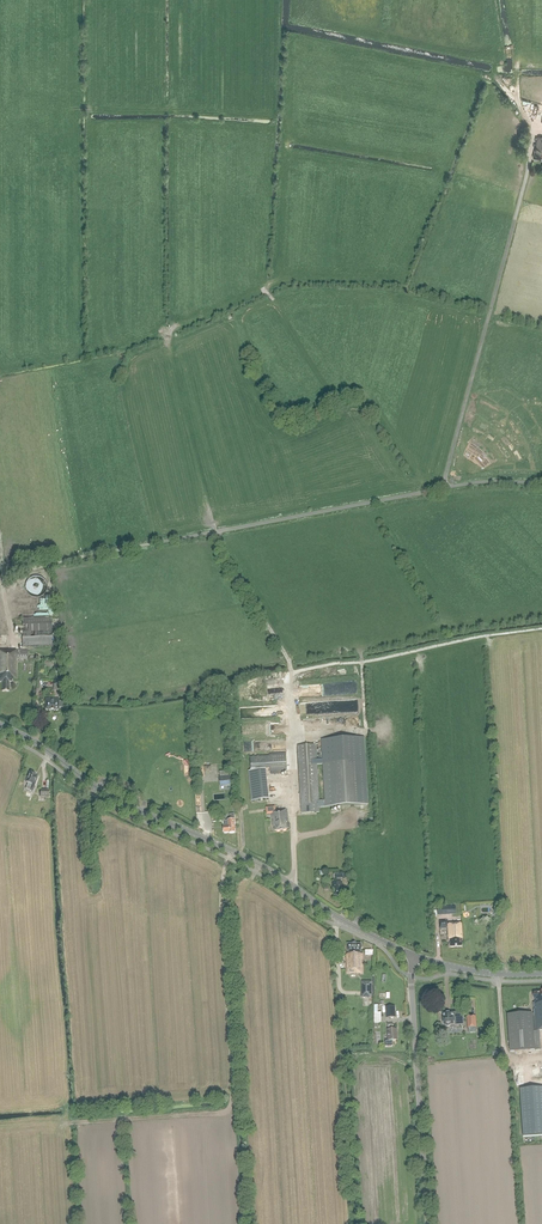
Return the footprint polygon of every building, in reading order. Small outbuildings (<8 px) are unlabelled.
[(539,136),(533,157),(541,160),(541,137),(539,136)] [(52,645),(52,617),(22,618),(22,646),(52,645)] [(28,660),(28,651),(0,651),(0,682),(2,682),(2,691),(9,691),(9,682),(12,682),(12,680),(17,680),(17,660),(28,660)] [(63,681),(53,680),(53,691),(63,691),(63,681)] [(63,701),(59,701),(59,699),(46,699),(45,710),(59,710),(59,708),(63,708),(63,701)] [(326,801),(319,802),(316,745),(298,746),(297,746),(301,813),(319,812),(319,808),(345,806),(367,805),(364,759),(363,738),(322,740),(326,801)] [(250,757),(251,771),(248,771),(252,801),(269,799),(265,768),(271,768),(271,774),(281,774),(281,770),(287,769),(286,753),(269,754),(270,756),(250,757)] [(27,778),(25,782),(28,783),(26,789),(33,791),(35,785),(34,785),(37,777),(35,776),(35,774),(30,772),(28,778),(27,778)] [(231,784),(231,776),(220,777),(220,785),(231,784)] [(265,807),(266,815),(271,814),(272,826),(275,826),(276,832),(287,830),(287,829),(289,829),(287,809),(282,810),(282,809),(275,810),(275,806),(265,807)] [(230,820),(223,821),(224,834),(235,833),(234,825),(235,825),(235,814),(229,815),(230,820)] [(337,882),(332,882),(332,889),(333,889),(334,896),(341,896),(341,888),(342,888),(342,881),(341,881),(341,878),(345,878),(345,872),(336,872),(336,879),(337,879),(337,882)] [(461,947),(461,940),(463,940),(462,923),(447,924),(447,921),(439,921),(439,929),(447,928),(448,940),(450,940),(450,947),(461,947)] [(360,944),(347,944),(347,952),(348,952),(348,954),(346,954),(347,973),(362,973),(362,954),(360,954),(360,951),(361,951),(360,944)] [(362,982),(362,997),(371,997),(371,982),(362,982)] [(507,1014),(510,1051),(534,1049),(540,1049),(539,1031),(541,1031),(541,990),(541,992),(534,993),(534,999),(535,999),(535,1003),(533,1003),(534,1013),(532,1014),(532,1012),(507,1014)] [(395,1018),(395,1006),(386,1007),(386,1018),(395,1018)] [(443,1025),(445,1025),(446,1026),(447,1027),(448,1027),(449,1027),(450,1026),(450,1025),(450,1024),(456,1024),(456,1025),(463,1025),(462,1010),(442,1012),(443,1025)] [(476,1028),(475,1017),(467,1018),(468,1029),(476,1028)] [(387,1030),(388,1040),(385,1041),(385,1047),(393,1047),(392,1041),(397,1040),(396,1029),(387,1030)] [(532,1077),(541,1077),(541,1062),(532,1062),(532,1077)] [(520,1089),(523,1137),(541,1135),(541,1087),(520,1089)]
